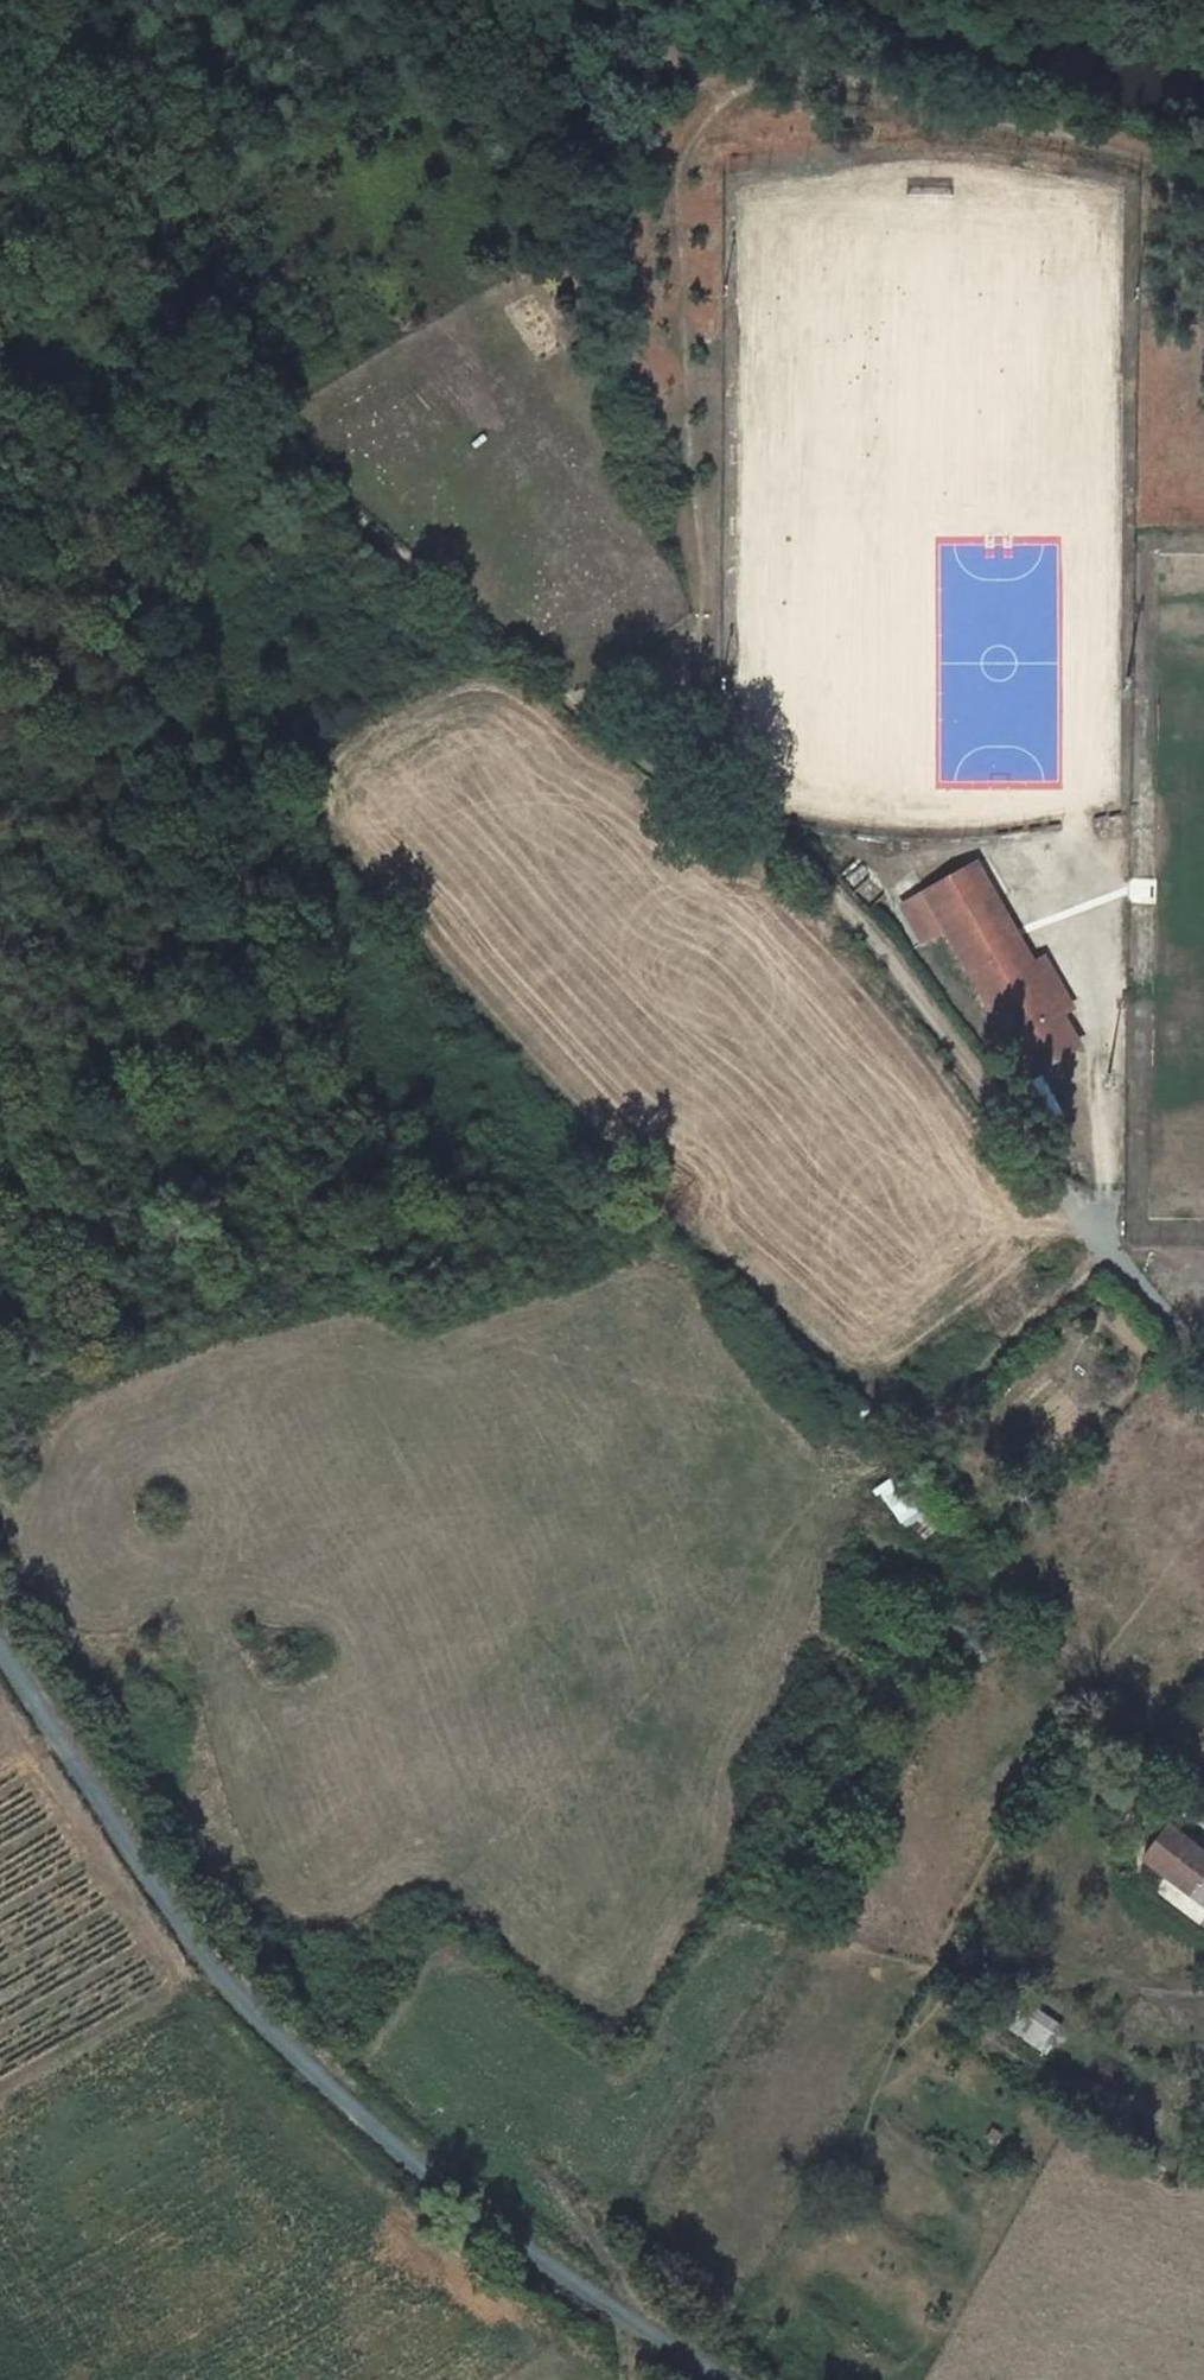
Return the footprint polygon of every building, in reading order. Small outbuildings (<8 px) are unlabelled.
[(1042,980),(1032,986),(976,888),(986,882),(976,864),(903,907),(924,943),(946,931),(1011,1044),(1061,1015),(1062,1014),(1042,980)] [(1073,1008),(1044,958),(1034,964),(986,882),(976,888),(1032,986),(1042,980),(1062,1014),(1073,1008)] [(1061,1015),(1011,1044),(1030,1076),(1080,1047),(1061,1015)] [(902,1525),(922,1511),(896,1474),(876,1488),(902,1525)] [(1155,1786),(1148,1795),(1155,1802),(1163,1792),(1155,1786)] [(1144,1860),(1165,1876),(1190,1844),(1168,1828),(1144,1860)] [(1203,1904),(1203,1856),(1190,1844),(1165,1876),(1190,1895),(1191,1894),(1203,1904)] [(1016,2020),(1026,2004),(1008,1992),(998,2009),(1016,2020)] [(1016,2020),(1053,2044),(1064,2028),(1026,2004),(1016,2020)] [(1053,2044),(1016,2020),(1011,2028),(1048,2052),(1053,2044)]
